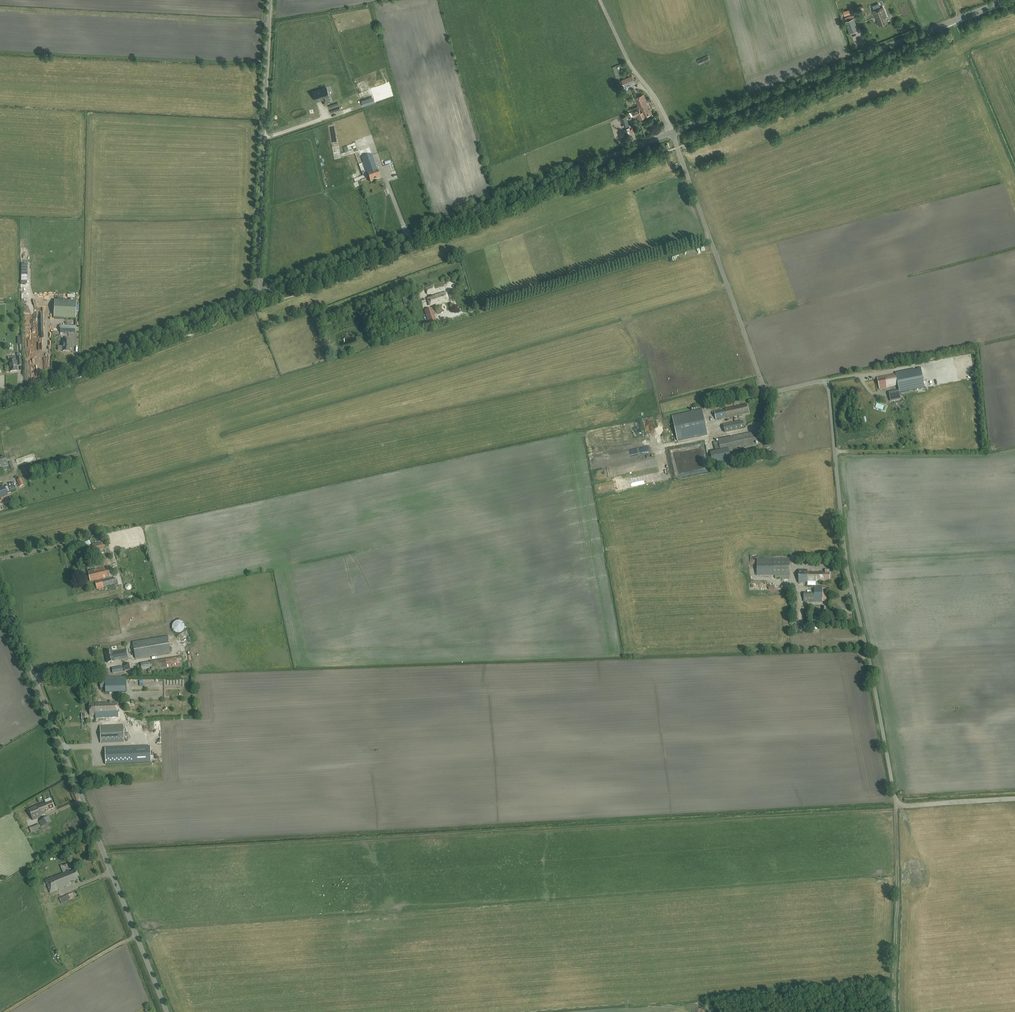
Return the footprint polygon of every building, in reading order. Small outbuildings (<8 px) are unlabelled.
[(879,26),(888,23),(886,18),(887,18),(883,7),(873,11),(876,19),(877,19),(878,21),(877,22),(879,26)] [(854,18),(846,21),(850,33),(858,30),(854,18)] [(697,61),(699,65),(710,60),(708,56),(697,61)] [(622,80),(624,86),(634,82),(632,76),(622,80)] [(326,87),(313,92),(315,100),(318,99),(319,100),(319,99),(320,98),(321,99),(321,98),(324,97),(326,103),(330,102),(328,96),(329,96),(326,87)] [(643,94),(634,98),(635,101),(637,101),(639,106),(641,112),(639,108),(632,111),(634,117),(637,116),(639,120),(652,114),(647,102),(643,94)] [(629,125),(626,116),(621,118),(624,127),(629,125)] [(392,161),(386,141),(377,143),(383,163),(392,161)] [(359,151),(370,181),(380,178),(369,147),(359,151)] [(351,165),(353,170),(363,166),(360,161),(351,165)] [(366,176),(363,169),(358,170),(360,177),(366,176)] [(425,288),(427,294),(435,292),(433,285),(425,288)] [(442,303),(448,300),(446,292),(442,294),(441,293),(432,297),(432,298),(430,298),(428,299),(429,301),(430,305),(435,304),(435,305),(442,303)] [(77,301),(76,301),(76,295),(67,295),(67,301),(57,300),(55,300),(54,318),(56,318),(76,319),(77,301)] [(429,324),(435,322),(431,309),(425,311),(429,324)] [(71,341),(68,341),(69,337),(65,337),(65,340),(63,340),(63,351),(70,352),(71,345),(71,346),(71,341)] [(17,365),(22,364),(21,356),(17,357),(18,360),(9,361),(10,372),(18,371),(17,365)] [(34,358),(27,358),(28,378),(34,378),(34,375),(35,375),(34,358)] [(879,389),(887,388),(887,387),(898,385),(899,390),(889,392),(891,401),(901,399),(899,392),(925,387),(921,368),(917,368),(918,371),(912,372),(911,369),(896,373),(896,374),(877,378),(879,389)] [(748,414),(746,404),(739,406),(714,411),(716,420),(744,414),(744,415),(748,414)] [(672,416),(677,441),(708,434),(703,410),(672,416)] [(723,426),(724,433),(736,430),(745,428),(744,425),(743,421),(735,423),(735,424),(723,426)] [(718,440),(719,441),(714,442),(716,452),(721,451),(721,453),(756,445),(755,441),(757,441),(756,436),(754,436),(753,432),(718,440)] [(647,453),(646,446),(637,447),(638,455),(647,453)] [(626,450),(619,453),(621,459),(633,454),(631,449),(627,451),(626,450)] [(8,466),(5,457),(0,458),(0,469),(8,466)] [(669,468),(662,470),(664,478),(671,475),(669,468)] [(93,551),(103,549),(101,542),(92,544),(93,551)] [(789,559),(757,559),(757,575),(789,575),(789,559)] [(108,569),(104,570),(104,568),(88,572),(91,581),(110,576),(108,569)] [(799,570),(799,582),(799,583),(804,583),(804,582),(808,582),(808,581),(830,580),(830,570),(825,570),(825,573),(819,573),(819,572),(807,572),(807,570),(799,570)] [(104,586),(116,583),(115,578),(95,582),(97,589),(104,587),(104,586)] [(814,602),(822,602),(822,601),(826,601),(826,588),(822,588),(822,586),(815,586),(814,593),(804,593),(804,602),(814,602)] [(181,632),(184,629),(184,625),(182,622),(179,621),(175,622),(173,624),(172,628),(174,631),(178,633),(181,632)] [(135,658),(170,652),(168,637),(133,642),(135,658)] [(108,662),(114,661),(114,660),(128,658),(126,649),(113,651),(113,650),(106,652),(108,662)] [(180,657),(141,664),(142,668),(151,667),(152,671),(182,666),(180,657)] [(100,688),(105,687),(105,692),(125,692),(125,677),(100,678),(100,688)] [(164,687),(163,679),(141,680),(141,688),(164,687)] [(96,721),(118,720),(117,702),(89,703),(90,715),(95,714),(96,721)] [(101,743),(125,742),(124,725),(100,726),(101,743)] [(150,746),(105,748),(106,764),(151,762),(150,746)] [(46,811),(54,808),(52,801),(46,803),(45,802),(28,809),(33,820),(41,817),(40,815),(46,812),(46,811)] [(39,822),(42,827),(51,822),(48,817),(39,822)] [(57,890),(57,889),(71,884),(70,882),(79,878),(76,870),(70,872),(69,870),(45,880),(50,892),(57,890)]
